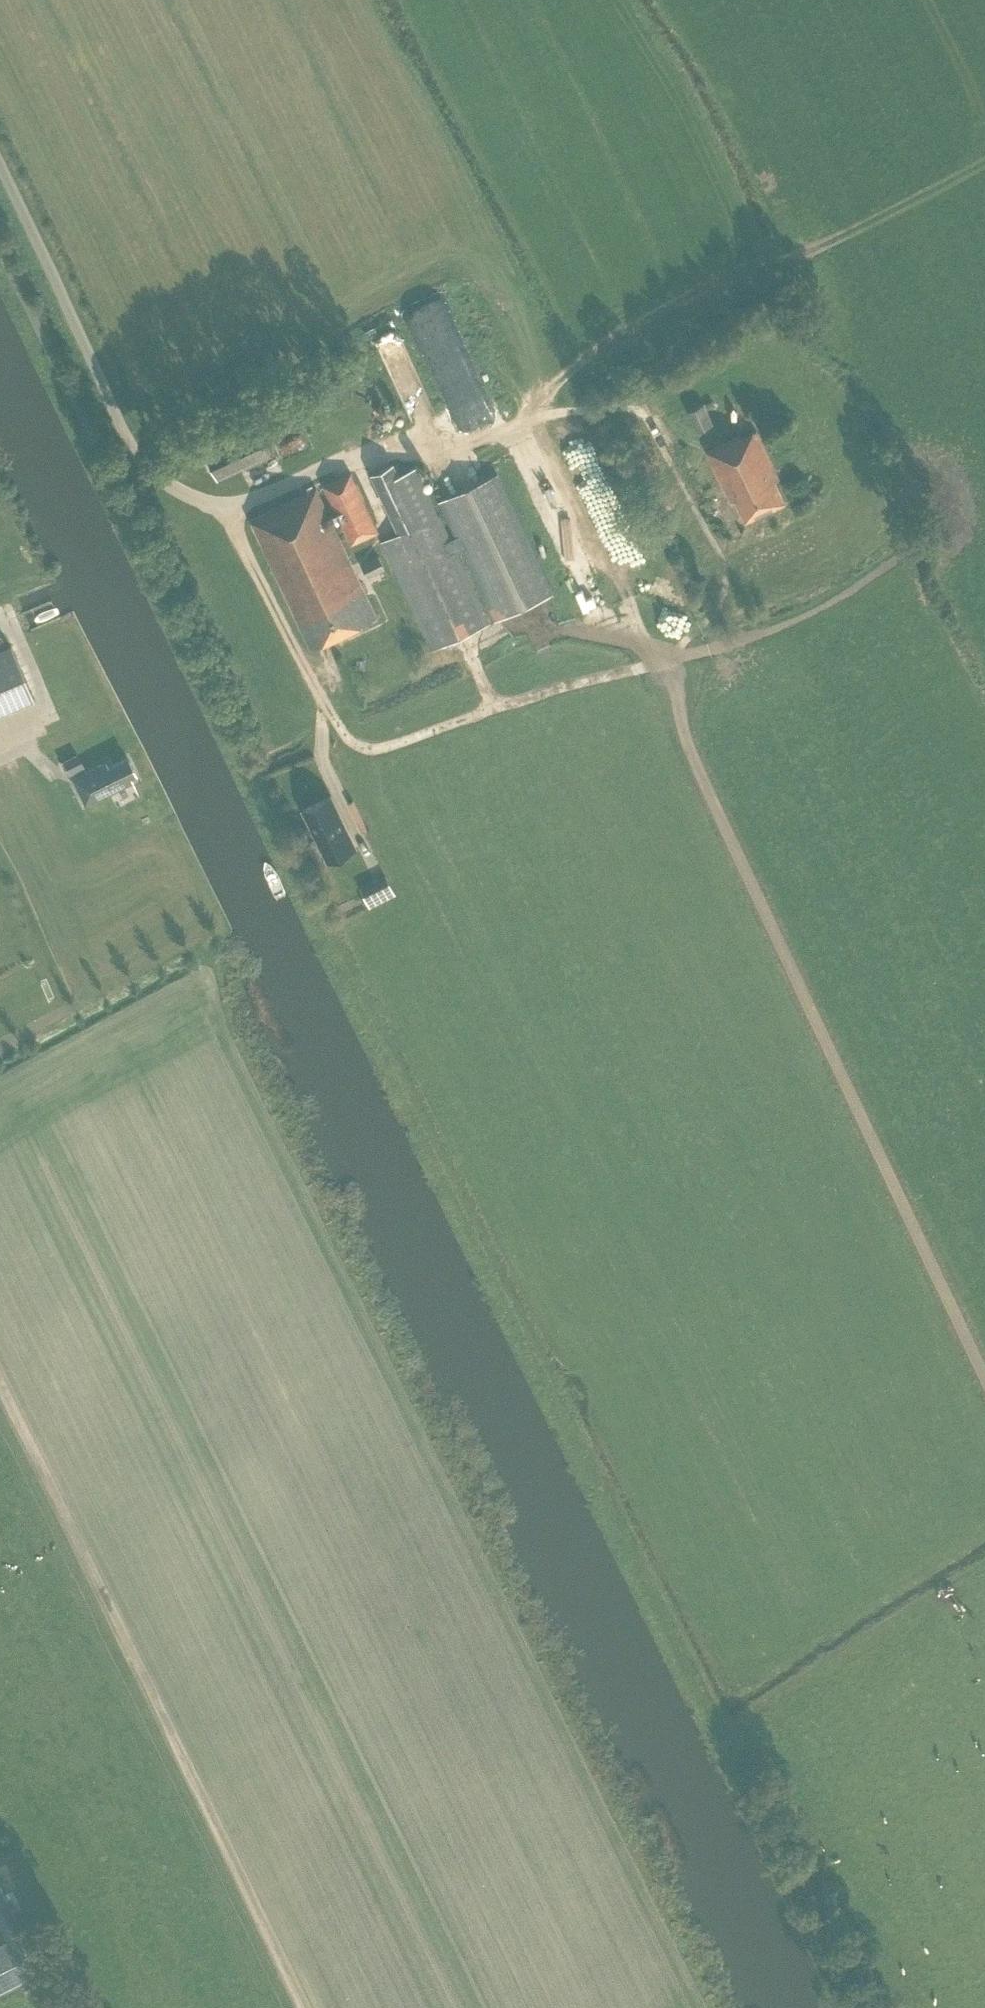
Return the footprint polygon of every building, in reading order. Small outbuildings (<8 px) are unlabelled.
[(714,422),(705,402),(688,410),(698,430),(714,422)] [(220,478),(272,454),(261,428),(208,452),(220,478)] [(779,478),(763,443),(757,430),(742,437),(741,435),(708,450),(730,500),(736,498),(746,520),(784,502),(774,480),(779,478)] [(417,467),(400,474),(394,462),(372,472),(399,533),(382,541),(432,650),(488,624),(455,551),(462,548),(496,621),(524,608),(469,488),(441,501),(457,536),(450,540),(417,467)] [(352,544),(379,531),(352,472),(325,485),(337,511),(330,514),(317,487),(251,518),(311,646),(377,615),(334,522),(340,519),(352,544)] [(497,475),(469,488),(524,608),(552,595),(497,475)] [(380,554),(372,558),(361,563),(367,577),(387,568),(380,554)] [(10,642),(0,647),(0,712),(33,698),(10,642)] [(137,774),(127,755),(108,764),(106,760),(70,777),(84,805),(134,781),(132,776),(137,774)] [(325,799),(305,809),(322,845),(328,843),(335,856),(355,846),(337,810),(331,813),(325,799)] [(386,873),(360,886),(370,906),(396,893),(386,873)] [(8,1941),(0,1945),(0,1990),(42,1970),(0,1884),(0,1925),(8,1941)]
